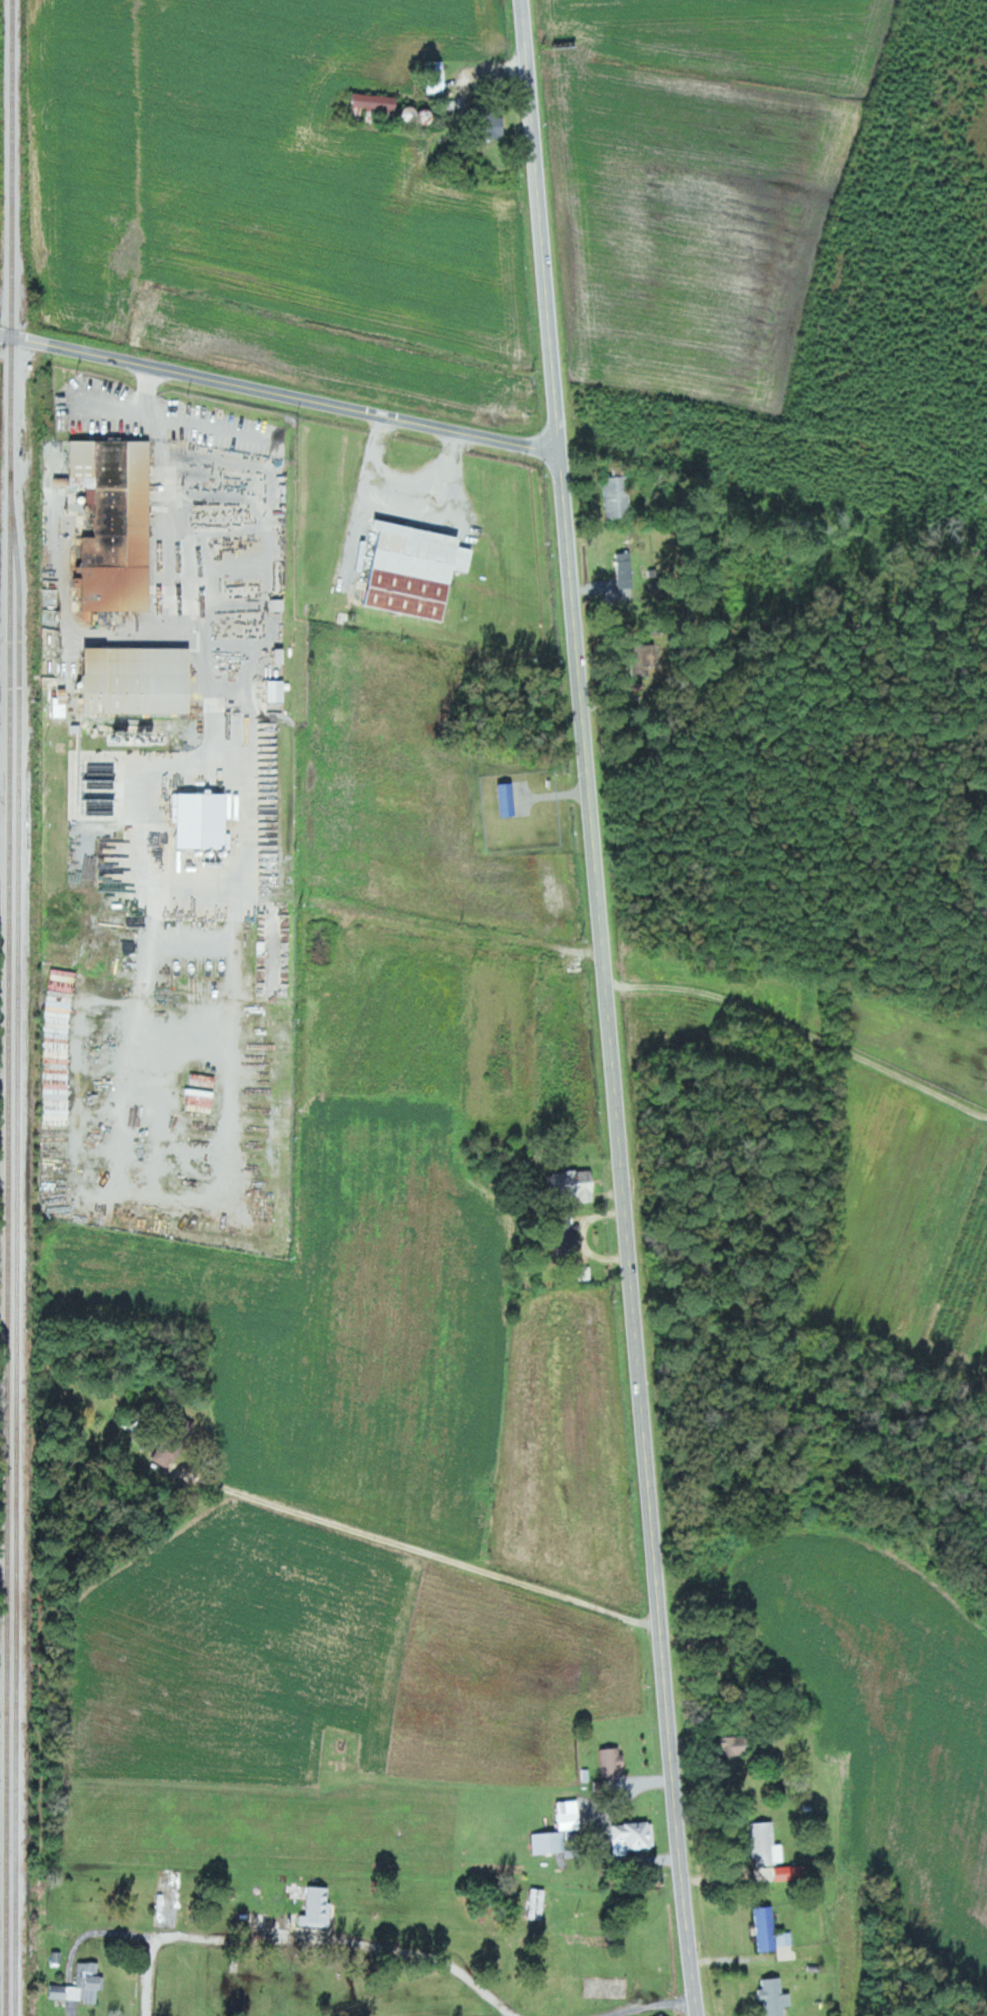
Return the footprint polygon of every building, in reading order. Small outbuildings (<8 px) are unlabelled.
[(401,110),(402,96),(356,94),(355,109),(401,110)] [(152,440),(73,441),(74,478),(58,478),(58,486),(90,486),(90,501),(100,500),(101,536),(87,537),(87,567),(79,567),(79,587),(82,587),(83,621),(94,621),(94,611),(156,610),(152,440)] [(450,621),(459,570),(472,572),(476,549),(464,547),(466,535),(379,520),(364,606),(450,621)] [(286,611),(286,600),(272,600),(272,611),(286,611)] [(658,644),(636,644),(636,666),(658,666),(658,644)] [(195,713),(195,648),(91,648),(91,682),(80,681),(80,692),(87,692),(87,713),(195,713)] [(286,702),(285,680),(269,681),(270,702),(286,702)] [(56,717),(68,717),(68,688),(56,688),(56,717)] [(231,793),(175,794),(175,823),(181,823),(182,849),(195,848),(195,854),(204,854),(204,850),(222,850),(222,856),(231,856),(231,793)] [(48,1125),(73,1125),(72,970),(47,970),(48,1125)] [(214,1111),(216,1091),(191,1088),(189,1109),(214,1111)] [(155,1460),(172,1469),(185,1444),(168,1436),(155,1460)] [(747,1756),(747,1737),(717,1737),(717,1756),(747,1756)] [(612,1823),(613,1850),(655,1849),(654,1821),(612,1823)] [(753,1823),(755,1865),(777,1864),(775,1821),(753,1823)] [(308,1886),(307,1914),(303,1914),(302,1925),(325,1926),(326,1910),(333,1910),(334,1896),(326,1895),(327,1886),(308,1886)] [(778,1949),(775,1905),(757,1906),(760,1951),(778,1949)] [(787,2006),(793,2006),(793,1994),(785,1994),(784,1978),(764,1979),(766,2015),(787,2015),(787,2006)]
